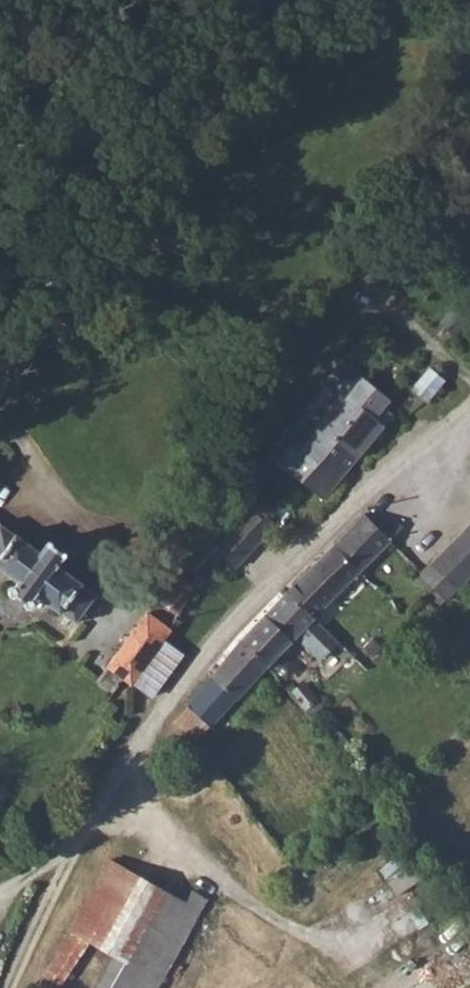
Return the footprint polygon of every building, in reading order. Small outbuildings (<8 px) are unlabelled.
[(303,443),(284,466),(302,480),(302,481),(324,455),(338,438),(363,408),(383,425),(394,412),(386,406),(390,402),(341,362),(322,384),(339,398),(303,443)] [(414,390),(428,402),(444,380),(430,369),(414,390)] [(363,408),(338,438),(359,454),(383,425),(363,408)] [(338,438),(324,455),(346,473),(359,454),(338,438)] [(324,455),(302,481),(324,499),(346,473),(324,455)] [(279,502),(263,517),(274,526),(278,528),(291,514),(279,502)] [(200,574),(195,584),(199,586),(226,558),(236,567),(274,526),(263,517),(251,506),(213,547),(214,549),(195,568),(200,574)] [(365,514),(287,592),(314,617),(404,528),(393,517),(381,529),(365,514)] [(61,611),(62,610),(77,620),(97,594),(83,584),(82,581),(56,564),(63,554),(47,542),(40,551),(0,521),(0,567),(61,611)] [(430,565),(457,587),(469,574),(469,525),(430,565)] [(457,587),(430,565),(419,576),(445,599),(457,587)] [(157,599),(179,615),(195,587),(177,574),(157,599)] [(241,642),(212,675),(238,698),(297,635),(321,658),(338,640),(314,617),(287,592),(241,642)] [(123,679),(131,685),(135,681),(172,631),(147,612),(96,681),(113,693),(123,679)] [(212,675),(175,721),(196,740),(211,726),(212,727),(238,698),(212,675)] [(208,895),(193,887),(189,897),(108,856),(47,974),(66,984),(89,940),(114,953),(96,987),(160,987),(208,895)]
